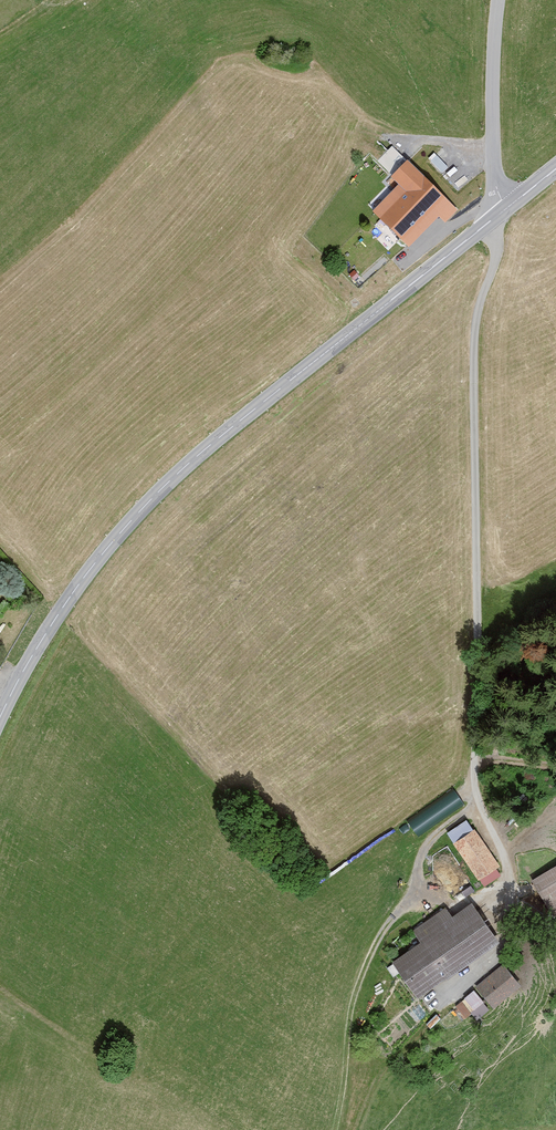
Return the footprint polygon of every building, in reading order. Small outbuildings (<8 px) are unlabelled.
[(409,159),(389,178),(398,187),(372,212),(407,247),(438,216),(446,224),(459,210),(409,159)] [(453,790),(408,819),(417,833),(462,804),(453,790)] [(471,819),(450,833),(481,880),(502,866),(471,819)] [(535,880),(555,914),(555,867),(535,880)] [(423,942),(395,962),(421,999),(503,941),(475,901),(454,916),(448,906),(415,930),(423,942)] [(507,963),(478,986),(496,1008),(525,985),(507,963)] [(473,1011),(478,1017),(490,1009),(476,988),(455,1002),(464,1016),(473,1011)]
